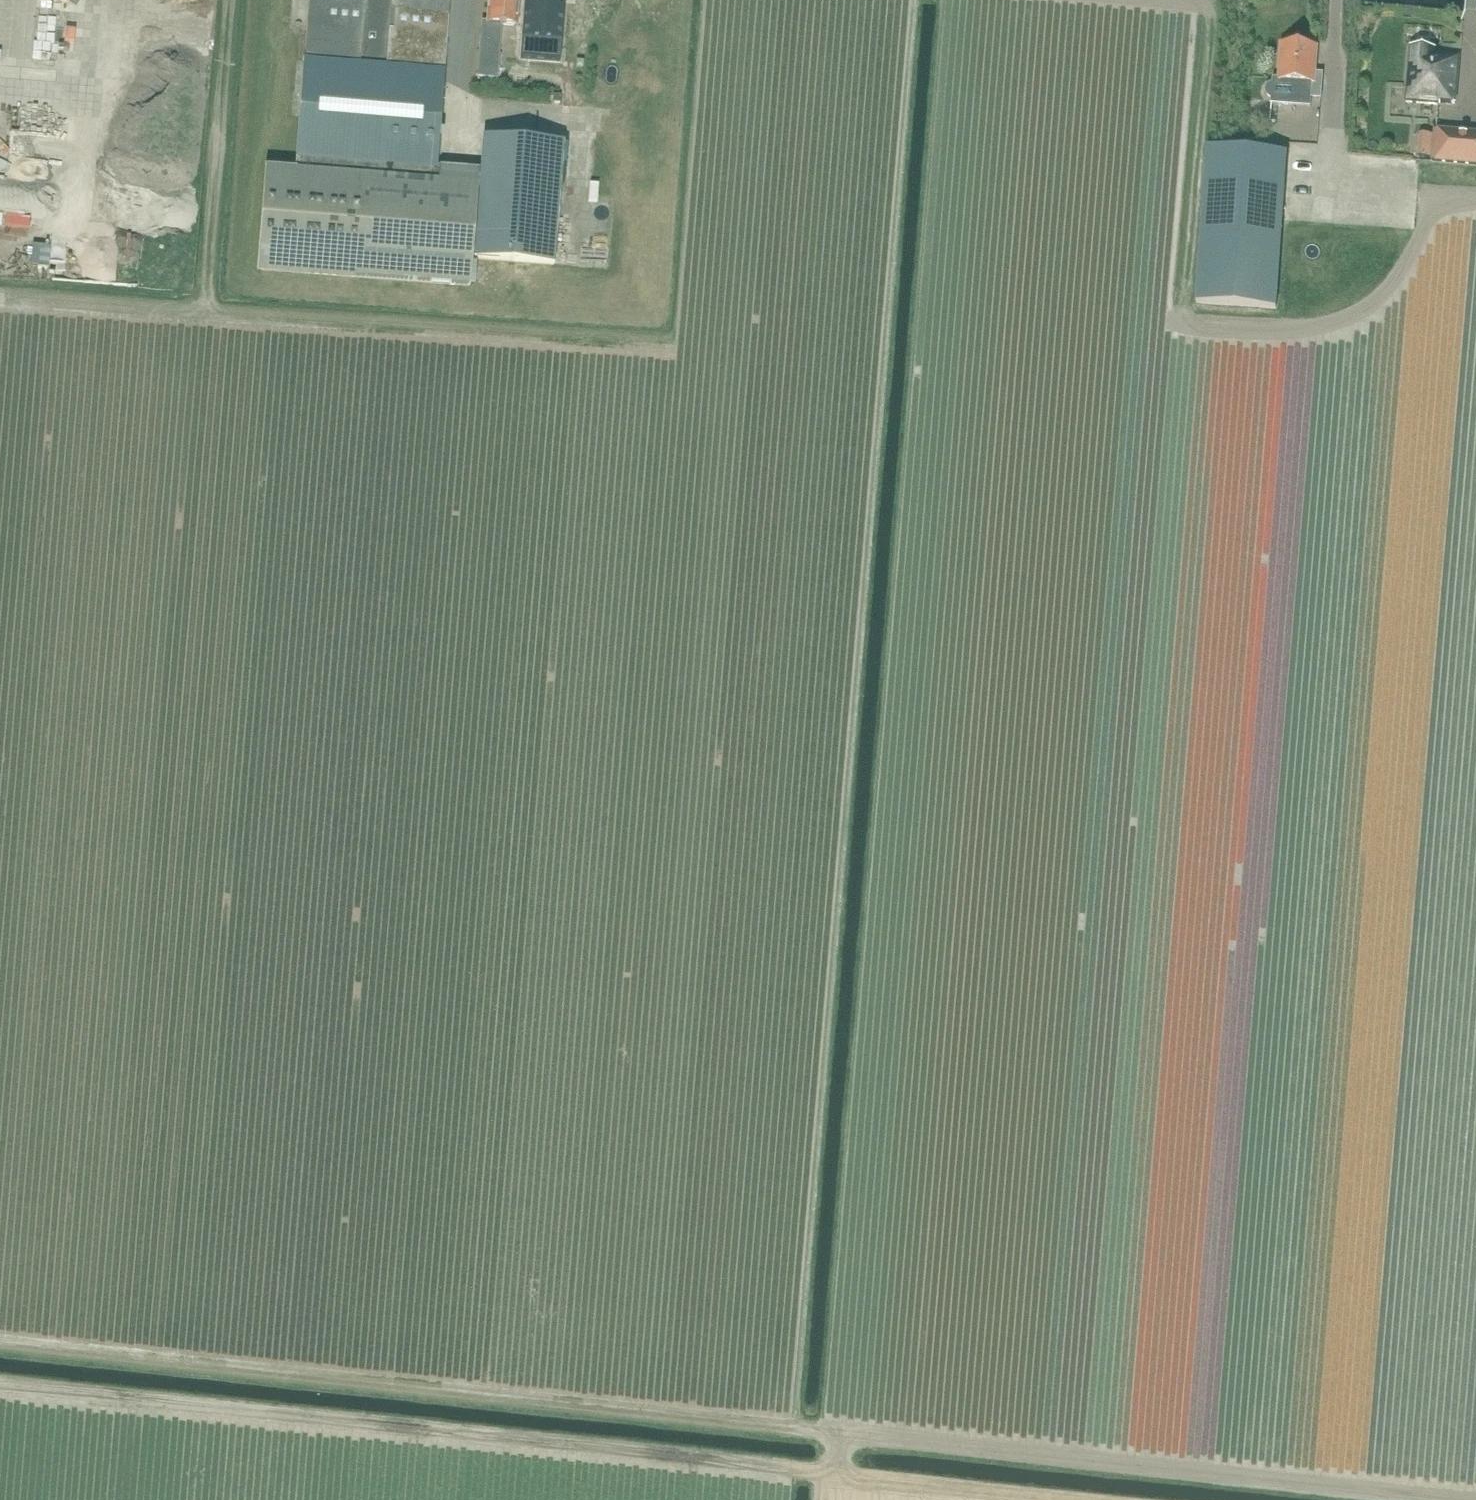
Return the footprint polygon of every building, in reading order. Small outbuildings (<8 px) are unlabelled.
[(305,59),(304,59),(295,171),(269,169),(261,270),(470,286),(472,259),(554,265),(559,193),(564,143),(484,136),(480,179),(439,175),(439,182),(436,182),(445,71),(443,71),(448,0),(310,0),(305,59)] [(487,23),(482,22),(478,77),(497,78),(502,25),(517,25),(519,0),(489,0),(487,23)] [(571,63),(576,0),(533,0),(529,60),(571,63)] [(88,35),(89,18),(56,16),(55,34),(88,35)] [(1314,73),(1316,48),(1283,45),(1280,81),(1294,82),(1293,97),(1311,99),(1312,91),(1321,92),(1320,99),(1321,100),(1323,74),(1314,73)] [(1436,49),(1408,47),(1404,104),(1440,107),(1440,102),(1456,103),(1459,57),(1436,55),(1436,49)] [(1419,133),(1417,158),(1430,159),(1432,136),(1433,134),(1419,133)] [(1432,136),(1430,159),(1430,164),(1475,168),(1475,138),(1432,136)] [(1277,309),(1288,154),(1208,149),(1196,303),(1277,309)]
